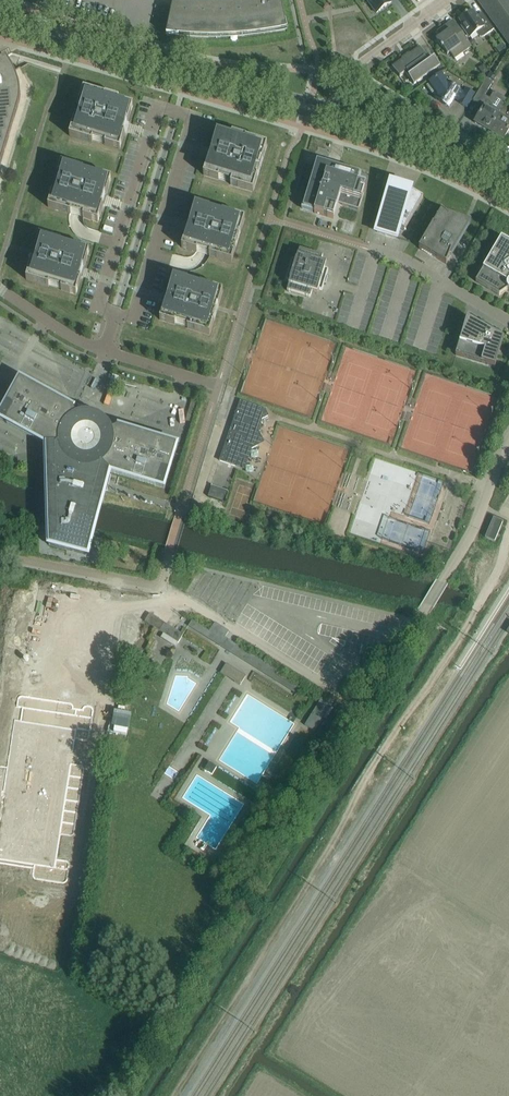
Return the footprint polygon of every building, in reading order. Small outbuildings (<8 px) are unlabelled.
[(247,1),(241,1),(236,2),(225,2),(216,2),(207,2),(198,2),(193,2),(184,1),(173,0),(168,36),(187,37),(206,38),(227,38),(247,37),(267,34),(287,30),(280,0),(251,0),(247,1)] [(376,13),(391,2),(389,0),(367,0),(376,13)] [(506,0),(478,0),(508,43),(508,4),(506,0)] [(477,16),(473,11),(467,15),(466,14),(459,19),(463,25),(461,26),(469,37),(476,33),(478,35),(480,37),(482,37),(484,36),(494,29),(482,13),(477,16)] [(471,46),(457,26),(447,32),(444,27),(437,32),(440,37),(436,40),(442,48),(447,54),(450,52),(454,58),(471,46)] [(428,62),(425,59),(427,57),(420,47),(392,67),(400,77),(407,71),(410,75),(408,76),(414,84),(440,66),(434,57),(428,62)] [(6,56),(0,59),(0,166),(19,104),(19,102),(20,100),(20,98),(20,95),(20,94),(20,92),(20,90),(20,88),(19,86),(19,83),(18,81),(18,80),(17,77),(16,75),(14,72),(20,69),(20,68),(14,71),(6,56)] [(430,82),(426,85),(436,99),(449,107),(454,98),(460,101),(459,102),(465,106),(473,93),(467,89),(464,94),(459,91),(459,90),(446,82),(440,75),(430,82)] [(504,107),(485,96),(493,82),(486,78),(473,100),(479,104),(480,103),(484,106),(475,123),(489,131),(504,107)] [(491,91),(489,95),(507,106),(508,104),(508,92),(501,87),(497,94),(491,91)] [(74,121),(69,136),(91,142),(92,139),(105,143),(104,145),(120,149),(125,133),(123,132),(126,122),(128,123),(128,122),(133,106),(118,101),(119,98),(105,94),(105,96),(83,89),(79,104),(84,106),(79,122),(74,121)] [(504,107),(489,131),(503,140),(508,130),(508,111),(504,107)] [(208,158),(203,175),(218,179),(219,177),(231,181),(230,184),(253,191),(267,145),(245,138),(246,137),(232,133),(231,135),(216,131),(211,148),(213,148),(210,158),(208,158)] [(358,210),(361,200),(365,189),(359,188),(360,184),(358,183),(361,174),(316,160),(301,209),(312,212),(312,211),(314,212),(314,213),(333,219),(338,203),(358,210)] [(83,170),(61,163),(56,178),(62,179),(57,193),(52,192),(48,207),(69,213),(70,214),(71,212),(77,214),(83,216),(83,217),(83,218),(84,218),(98,222),(103,206),(103,205),(101,205),(104,194),(106,195),(111,178),(96,173),(95,175),(83,172),(83,170)] [(406,190),(404,189),(391,185),(389,192),(387,191),(374,232),(386,235),(387,235),(397,238),(400,228),(404,230),(423,197),(411,190),(409,194),(408,192),(409,190),(406,189),(406,190)] [(210,208),(194,203),(189,220),(191,221),(188,231),(186,230),(181,247),(196,252),(197,250),(203,252),(209,254),(209,256),(231,262),(245,218),(222,212),(221,214),(209,210),(210,208)] [(461,224),(449,217),(441,210),(419,248),(446,264),(454,245),(456,247),(461,240),(457,237),(463,223),(462,223),(461,224)] [(73,248),(61,244),(62,242),(39,235),(35,250),(40,252),(35,266),(30,264),(26,279),(48,286),(49,284),(61,288),(61,290),(76,294),(81,278),(79,277),(82,267),(84,267),(89,251),(74,246),(73,248)] [(501,238),(475,282),(499,295),(507,290),(508,291),(508,243),(501,238)] [(321,262),(323,256),(299,249),(296,260),(292,258),(286,279),(290,280),(287,291),(310,298),(312,292),(317,293),(318,289),(322,290),(328,269),(325,268),(326,264),(321,262)] [(200,286),(187,282),(188,280),(173,276),(168,293),(170,293),(166,303),(164,303),(159,320),(175,324),(175,322),(187,326),(187,328),(209,335),(214,320),(209,318),(213,304),(218,306),(223,291),(200,284),(200,286)] [(355,308),(360,293),(354,291),(349,306),(355,308)] [(493,366),(501,338),(466,318),(455,355),(493,366)] [(112,430),(110,426),(107,427),(104,424),(107,422),(102,418),(97,415),(91,413),(86,413),(81,413),(76,414),(74,409),(74,410),(75,409),(20,379),(0,415),(0,419),(51,447),(46,456),(47,503),(48,545),(88,555),(98,516),(109,471),(164,488),(177,445),(117,427),(117,428),(112,430)] [(220,461),(234,466),(238,456),(247,459),(251,448),(257,445),(254,439),(261,436),(258,430),(262,419),(268,416),(265,409),(240,401),(220,461)] [(40,464),(44,458),(33,451),(29,457),(40,464)] [(211,485),(208,496),(223,501),(227,491),(211,485)] [(494,542),(503,522),(493,518),(485,538),(494,542)] [(171,630),(169,634),(184,641),(186,637),(171,630)] [(19,701),(17,707),(24,708),(22,721),(16,720),(8,767),(0,766),(0,864),(36,870),(34,880),(69,885),(73,862),(59,860),(63,836),(76,838),(88,766),(74,764),(78,739),(91,741),(97,707),(20,695),(19,701)] [(315,731),(320,723),(331,705),(321,698),(316,706),(304,725),(315,731)]
